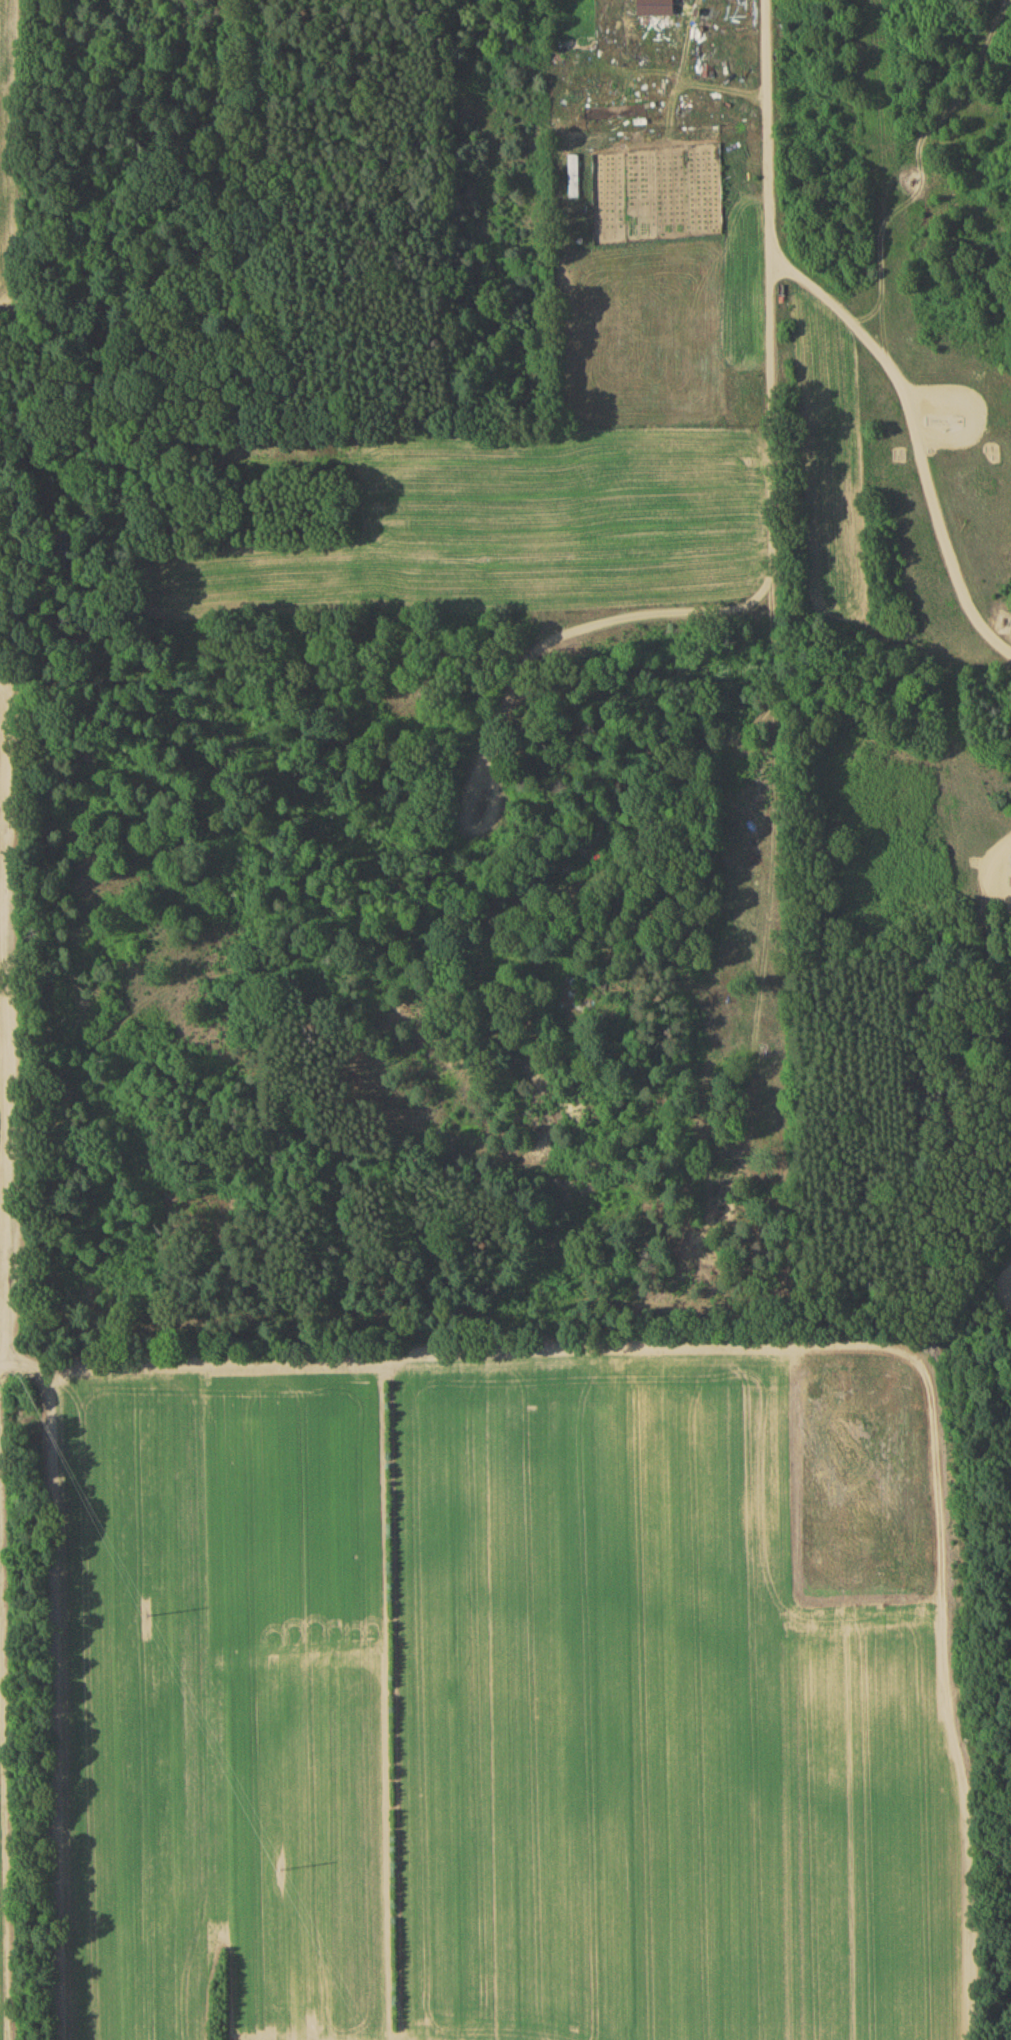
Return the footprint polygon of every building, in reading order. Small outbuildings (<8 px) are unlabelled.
[(641,18),(676,18),(676,0),(641,0),(641,18)] [(569,157),(569,201),(580,201),(580,157),(569,157)]
